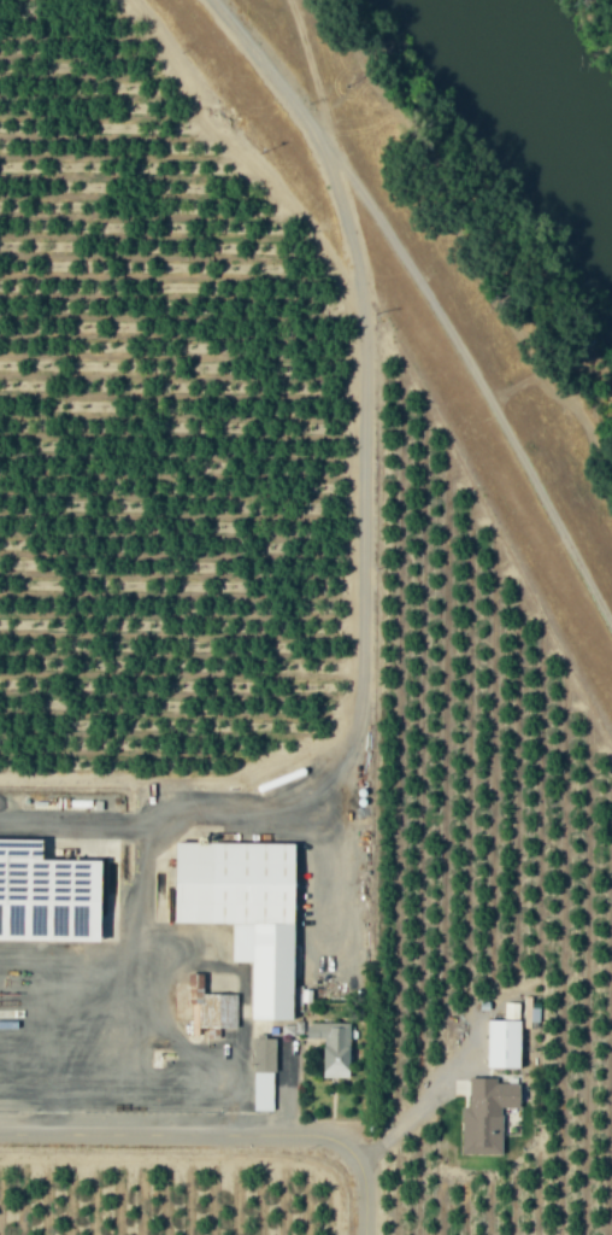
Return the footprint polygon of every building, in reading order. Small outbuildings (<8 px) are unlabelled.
[(40,861),(40,842),(0,842),(0,906),(6,906),(6,931),(24,931),(24,940),(98,940),(98,861),(40,861)] [(294,844),(173,842),(172,923),(232,924),(231,962),(251,963),(250,1020),(291,1021),(294,844)] [(237,994),(202,994),(202,975),(192,975),(192,1036),(205,1036),(220,1036),(220,1028),(237,1028),(237,994)] [(519,1069),(520,1020),(488,1020),(486,1068),(519,1069)] [(322,1078),(349,1079),(350,1024),(317,1024),(316,1038),(323,1038),(322,1078)] [(275,1039),(255,1039),(253,1111),(273,1111),(275,1039)] [(502,1156),(503,1108),(519,1109),(519,1085),(498,1084),(498,1079),(470,1078),(469,1107),(463,1107),(462,1154),(502,1156)]
